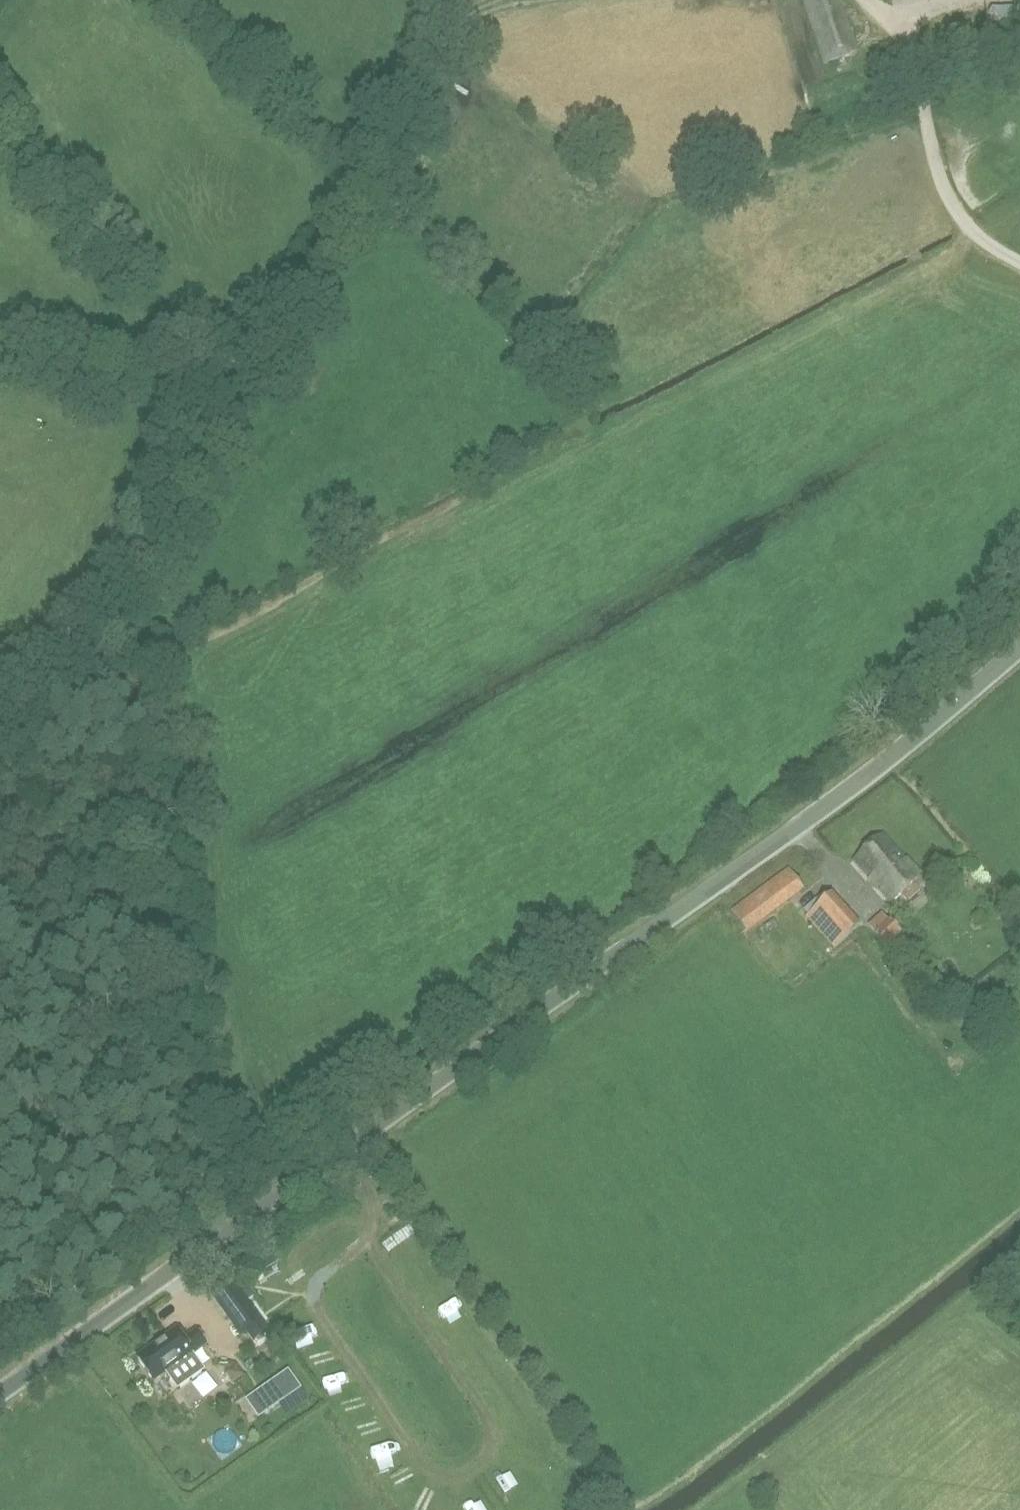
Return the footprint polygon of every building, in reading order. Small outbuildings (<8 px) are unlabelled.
[(857,54),(838,0),(802,0),(825,65),(857,54)] [(1009,18),(1010,2),(989,1),(988,17),(1009,18)] [(890,904),(922,878),(907,860),(905,861),(883,834),(853,860),(890,904)] [(746,931),(801,890),(787,871),(732,912),(746,931)] [(831,896),(819,907),(827,916),(839,905),(831,896)] [(872,919),(879,926),(890,914),(882,907),(872,919)] [(894,915),(875,927),(883,939),(902,927),(894,915)] [(267,1332),(246,1302),(227,1316),(241,1336),(247,1331),(254,1341),(267,1332)] [(183,1340),(176,1330),(136,1358),(153,1382),(165,1373),(177,1391),(205,1372),(193,1354),(206,1345),(196,1331),(183,1340)] [(290,1371),(248,1401),(260,1419),(303,1389),(290,1371)] [(222,1387),(233,1407),(256,1395),(245,1375),(222,1387)]
